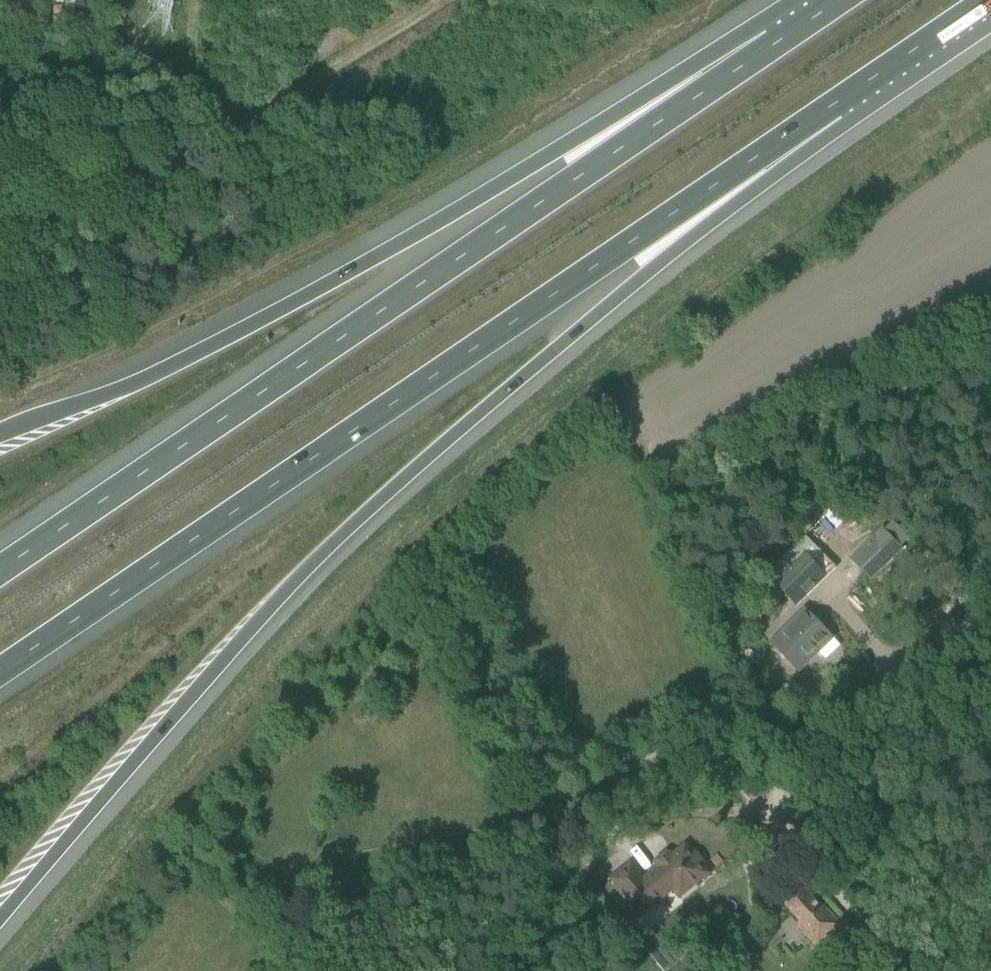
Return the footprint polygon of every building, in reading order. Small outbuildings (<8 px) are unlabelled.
[(870,577),(900,547),(884,530),(853,559),(870,577)] [(775,566),(766,575),(775,584),(781,580),(798,598),(822,575),(804,557),(784,575),(775,566)] [(805,610),(772,642),(798,669),(818,650),(825,657),(838,644),(805,610)] [(701,871),(703,869),(690,855),(688,857),(682,850),(641,885),(628,870),(609,887),(622,902),(632,914),(629,916),(631,918),(634,916),(640,923),(671,896),(678,903),(707,878),(701,871)] [(800,929),(799,929),(816,947),(824,940),(839,926),(822,908),(819,910),(796,886),(779,902),(799,923),(796,926),(800,929)] [(759,905),(765,918),(776,912),(769,899),(759,905)]
